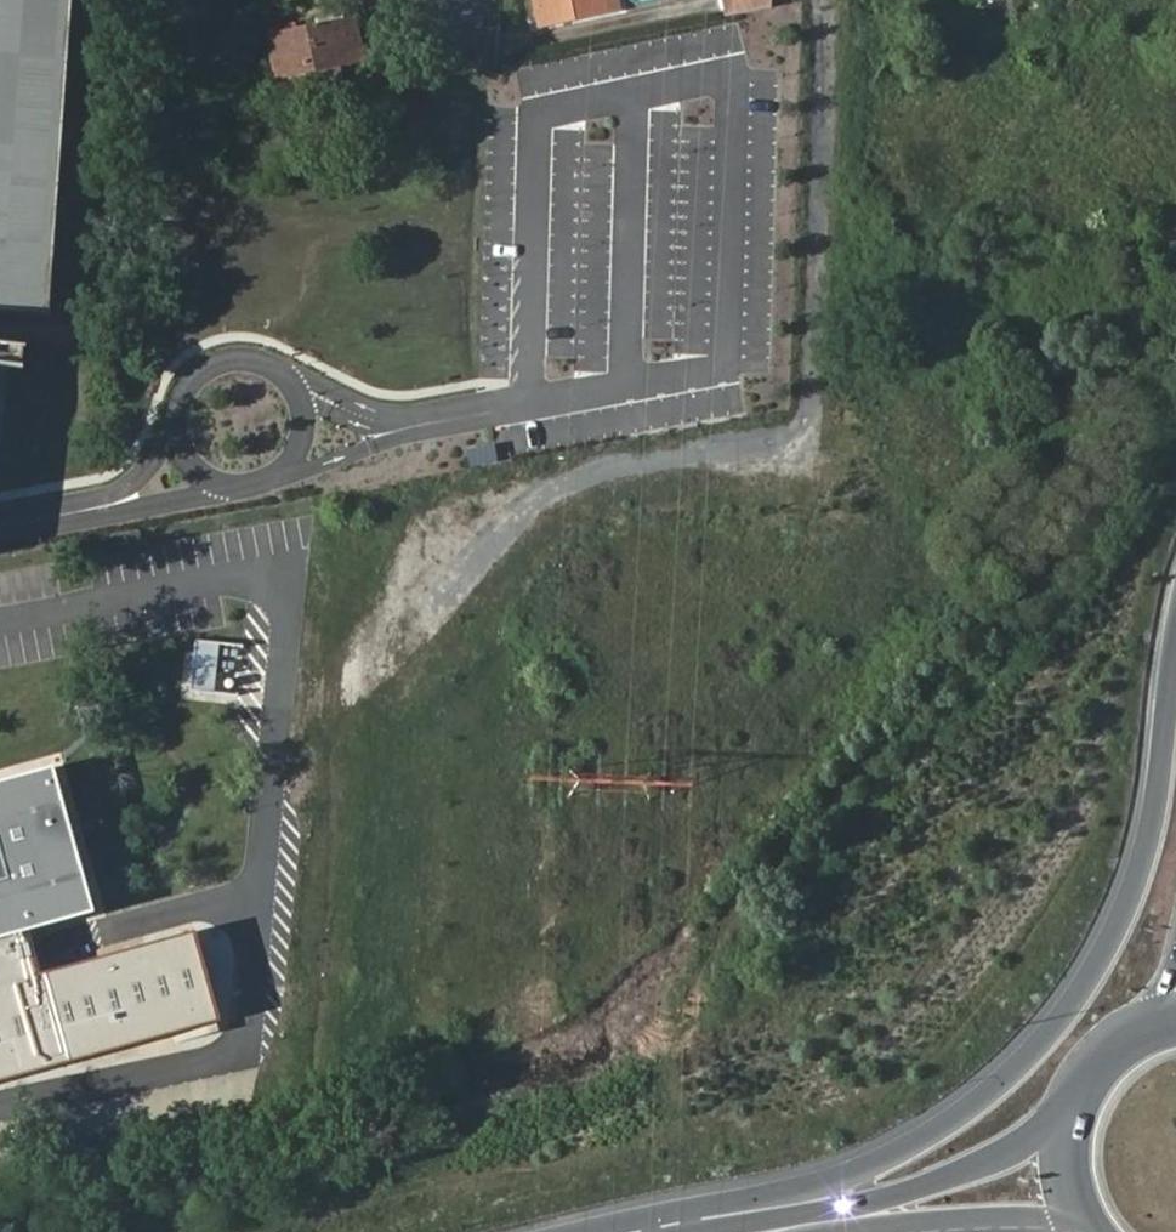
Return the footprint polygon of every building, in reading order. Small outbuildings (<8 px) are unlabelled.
[(47,313),(69,0),(0,0),(0,310),(47,313)] [(142,14),(153,11),(189,5),(188,0),(143,0),(142,14)] [(208,10),(242,10),(242,0),(208,0),(208,10)] [(603,0),(534,0),(539,25),(605,12),(603,0)] [(605,12),(620,9),(618,0),(603,0),(605,12)] [(727,15),(771,7),(772,0),(724,0),(727,15)] [(153,11),(156,27),(191,20),(189,5),(153,11)] [(354,17),(340,20),(349,64),(363,61),(354,17)] [(349,64),(340,20),(268,36),(277,79),(280,79),(284,99),(344,87),(339,66),(349,64)] [(158,31),(165,67),(199,60),(192,24),(158,31)] [(212,1009),(192,936),(41,978),(27,927),(104,906),(63,757),(0,774),(0,1068),(212,1009)]
